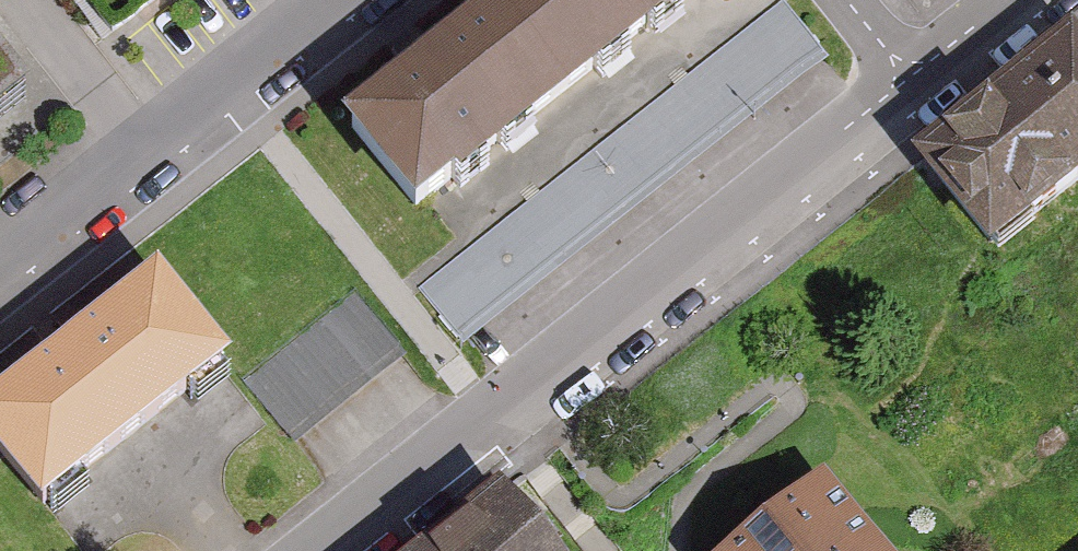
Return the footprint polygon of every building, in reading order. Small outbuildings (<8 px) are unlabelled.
[(423,225),(713,0),(485,0),(337,115),(423,225)] [(1001,260),(1077,198),(1077,52),(1064,35),(915,155),(1001,260)] [(0,389),(0,423),(65,502),(211,382),(129,283),(0,389)] [(723,550),(875,550),(816,477),(723,550)] [(435,550),(543,550),(500,498),(435,550)]
